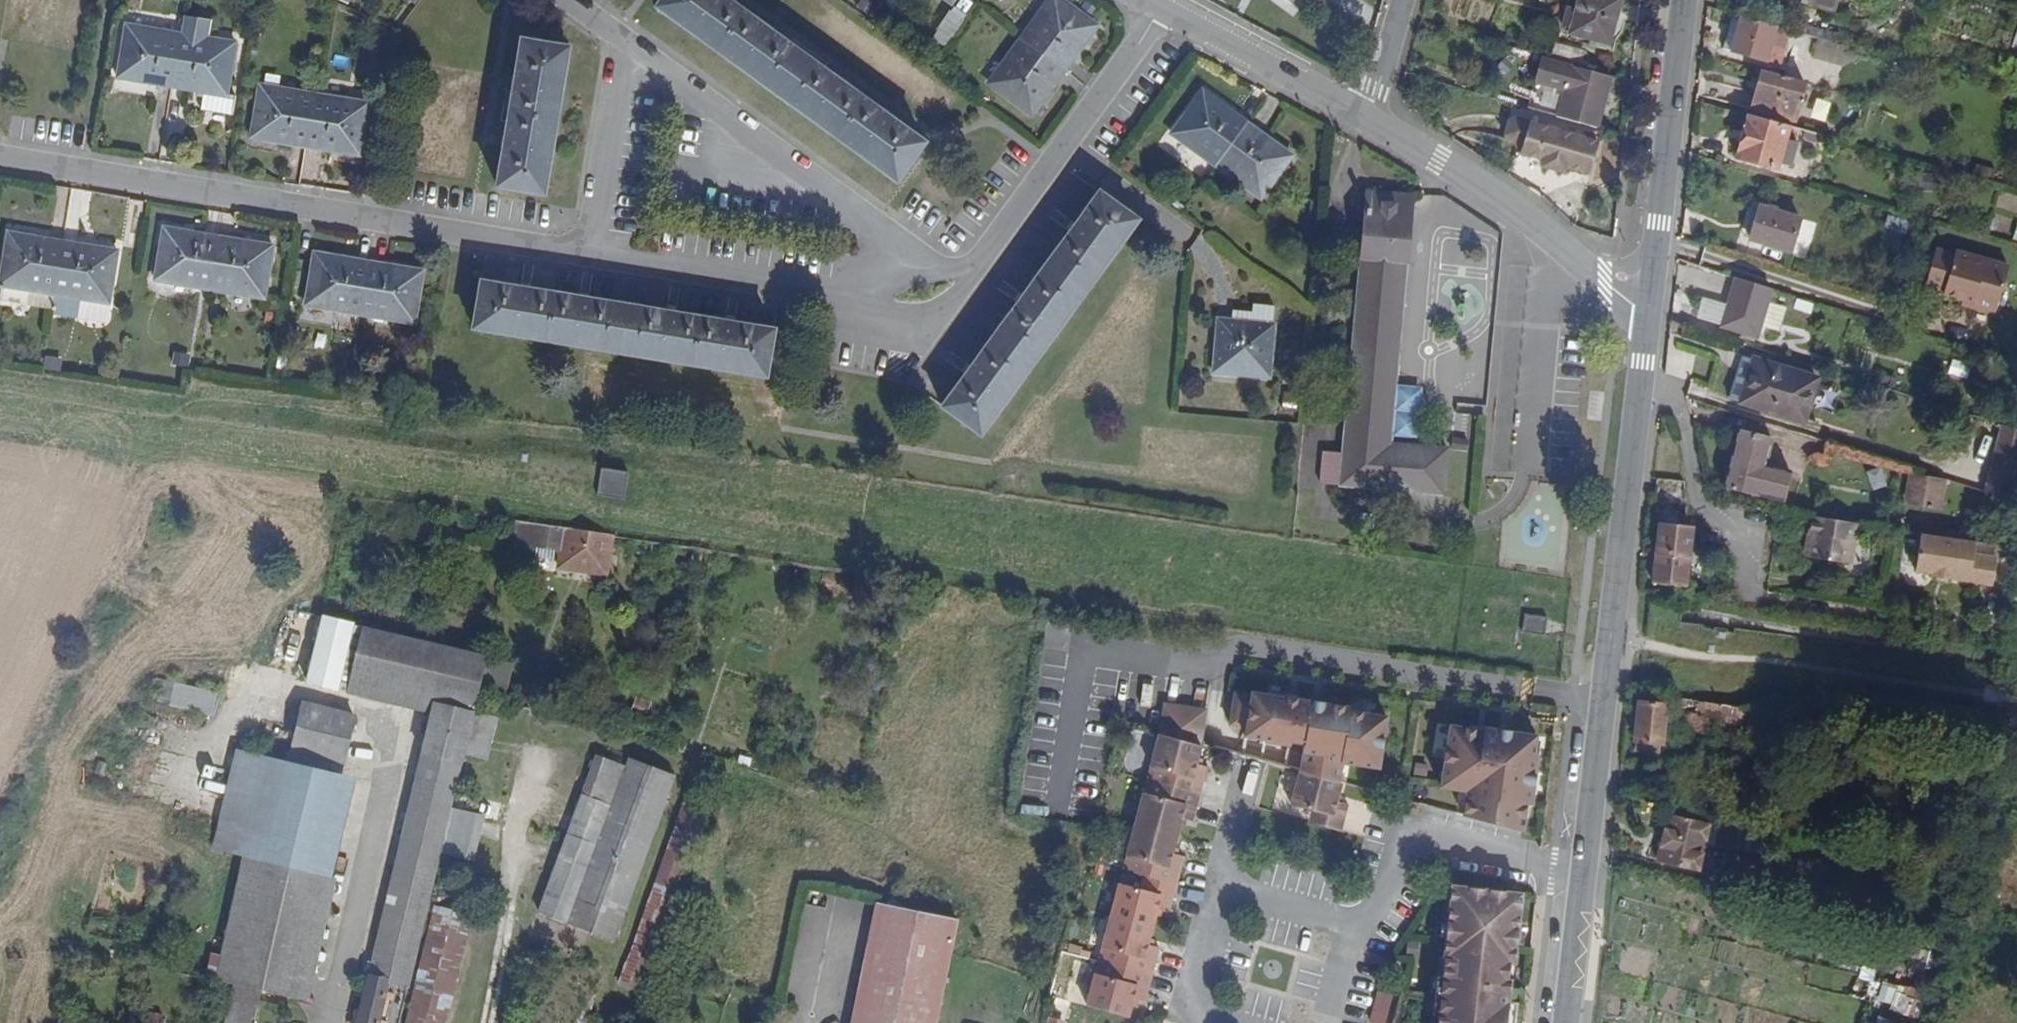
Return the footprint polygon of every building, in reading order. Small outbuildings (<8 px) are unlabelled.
[(895,182),(923,143),(725,0),(662,0),(656,8),(895,182)] [(988,84),(1030,115),(1095,27),(1058,0),(1052,0),(988,84)] [(1612,31),(1622,0),(1579,0),(1575,12),(1567,10),(1565,17),(1562,28),(1570,30),(1569,34),(1608,45),(1612,31)] [(953,5),(932,36),(945,45),(967,14),(953,5)] [(1739,17),(1732,15),(1722,49),(1729,51),(1739,17)] [(1783,51),(1789,31),(1739,17),(1729,51),(1766,62),(1778,66),(1783,51)] [(203,93),(202,98),(200,111),(232,116),(236,98),(227,96),(236,45),(208,41),(211,23),(183,18),(180,36),(126,27),(118,78),(195,91),(203,93)] [(521,41),(498,187),(544,195),(567,48),(521,41)] [(1550,59),(1571,65),(1581,68),(1585,54),(1555,45),(1550,59)] [(1611,79),(1543,60),(1536,83),(1567,92),(1559,118),(1597,129),(1611,79)] [(1804,84),(1761,72),(1750,109),(1793,121),(1804,84)] [(259,86),(251,139),(359,157),(368,105),(259,86)] [(1172,134),(1260,199),(1290,157),(1203,92),(1172,134)] [(1813,120),(1827,118),(1824,98),(1810,100),(1813,120)] [(1787,127),(1748,116),(1736,159),(1776,170),(1778,163),(1784,140),(1787,127)] [(1514,118),(1508,122),(1503,142),(1522,146),(1519,154),(1543,161),(1541,167),(1563,173),(1564,167),(1588,174),(1597,142),(1514,118)] [(1784,140),(1778,163),(1790,166),(1796,143),(1784,140)] [(1390,444),(1393,410),(1384,409),(1385,392),(1394,393),(1411,207),(1384,205),(1384,195),(1367,193),(1344,458),(1341,485),(1386,488),(1442,493),(1445,449),(1390,444)] [(1099,194),(942,408),(980,435),(1136,221),(1099,194)] [(1411,197),(1384,195),(1384,205),(1411,207),(1411,197)] [(1743,237),(1752,206),(1747,204),(1737,235),(1743,237)] [(1765,209),(1752,206),(1743,237),(1790,250),(1799,219),(1775,212),(1776,208),(1767,205),(1765,209)] [(1883,233),(1898,237),(1903,219),(1888,215),(1883,233)] [(163,230),(155,282),(264,299),(272,248),(163,230)] [(0,286),(0,287),(54,296),(51,314),(105,323),(108,305),(117,253),(8,235),(0,286)] [(1944,295),(1963,301),(1973,303),(1976,309),(1990,313),(1997,310),(2009,266),(1956,251),(1955,255),(1936,250),(1926,286),(1945,291),(1944,295)] [(314,255),(305,307),(414,324),(422,274),(314,255)] [(1771,290),(1735,279),(1720,326),(1744,333),(1742,338),(1754,342),(1771,290)] [(474,330),(765,378),(773,331),(481,284),(474,330)] [(1973,303),(1963,301),(1962,305),(1976,309),(1973,303)] [(1217,322),(1213,374),(1268,379),(1273,327),(1269,327),(1270,311),(1249,308),(1248,317),(1230,316),(1229,323),(1217,322)] [(1816,378),(1740,355),(1727,399),(1803,422),(1816,378)] [(1384,409),(1393,410),(1394,393),(1385,392),(1384,409)] [(1985,492),(2015,501),(2016,494),(2016,429),(2002,425),(1985,492)] [(1770,438),(1738,430),(1724,488),(1755,496),(1756,492),(1783,499),(1790,473),(1763,466),(1770,438)] [(1490,473),(1513,476),(1518,438),(1495,435),(1490,473)] [(600,470),(595,495),(623,499),(626,474),(600,470)] [(1912,506),(1918,476),(1908,474),(1902,504),(1912,506)] [(1935,479),(1918,476),(1912,506),(1929,509),(1935,479)] [(1946,481),(1935,479),(1929,509),(1941,511),(1946,481)] [(1655,505),(1649,550),(1655,551),(1657,551),(1653,583),(1684,587),(1687,554),(1681,553),(1682,542),(1684,529),(1686,511),(1686,510),(1662,506),(1655,505)] [(1858,526),(1812,519),(1806,559),(1852,566),(1858,526)] [(556,526),(518,521),(515,546),(553,551),(556,526)] [(556,526),(553,551),(560,552),(564,528),(556,526)] [(1660,526),(1657,551),(1664,552),(1667,527),(1660,526)] [(602,572),(608,534),(564,528),(560,552),(558,565),(602,572)] [(1681,553),(1687,554),(1689,543),(1690,530),(1684,529),(1682,542),(1681,553)] [(1976,557),(1978,545),(1923,536),(1917,573),(1935,576),(1934,578),(1937,579),(1952,581),(1996,588),(2000,561),(1976,557)] [(1527,616),(1525,632),(1543,635),(1545,619),(1527,616)] [(334,690),(349,626),(331,621),(321,619),(306,674),(304,683),(334,690)] [(432,702),(472,712),(485,656),(349,626),(334,690),(430,712),(432,702)] [(215,714),(218,689),(153,681),(150,706),(215,714)] [(1258,738),(1273,696),(1245,692),(1245,695),(1228,694),(1225,725),(1241,727),(1240,736),(1258,738)] [(1722,704),(1665,695),(1663,705),(1642,701),(1639,716),(1632,714),(1630,725),(1640,727),(1635,750),(1657,754),(1663,725),(1716,736),(1722,704)] [(1342,709),(1342,706),(1273,696),(1258,738),(1259,738),(1259,740),(1299,744),(1296,769),(1334,780),(1337,760),(1373,764),(1379,713),(1342,709)] [(350,714),(300,702),(288,750),(339,762),(350,714)] [(472,712),(432,702),(430,712),(355,1022),(378,1022),(387,983),(407,987),(472,712)] [(1198,743),(1202,707),(1160,702),(1158,732),(1198,743)] [(494,718),(474,712),(465,753),(484,758),(494,718)] [(1477,731),(1442,726),(1435,784),(1462,787),(1459,813),(1519,829),(1523,802),(1527,802),(1533,752),(1530,752),(1532,734),(1477,728),(1477,731)] [(1158,732),(1145,780),(1185,791),(1197,794),(1205,765),(1198,763),(1193,762),(1195,756),(1198,743),(1158,732)] [(261,862),(331,878),(354,779),(286,762),(234,749),(210,849),(241,857),(261,862)] [(594,757),(580,796),(610,808),(625,768),(594,757)] [(610,808),(566,925),(612,943),(675,780),(627,761),(625,768),(610,808)] [(1332,799),(1338,780),(1334,780),(1296,769),(1287,803),(1309,809),(1340,818),(1344,803),(1338,801),(1332,799)] [(1185,791),(1145,780),(1133,826),(1173,836),(1176,824),(1178,818),(1183,819),(1190,821),(1197,794),(1185,791)] [(610,808),(580,796),(537,914),(566,925),(610,808)] [(1398,797),(1395,807),(1413,812),(1416,802),(1398,797)] [(682,802),(616,985),(637,993),(704,810),(682,802)] [(485,815),(453,807),(443,850),(475,857),(485,815)] [(1337,830),(1340,818),(1308,809),(1304,822),(1337,830)] [(1708,826),(1667,817),(1658,861),(1699,870),(1708,826)] [(1173,836),(1133,826),(1121,871),(1141,877),(1173,885),(1180,857),(1174,855),(1169,854),(1170,848),(1173,836)] [(335,879),(331,878),(261,862),(241,857),(212,980),(232,985),(243,987),(260,992),(306,1003),(335,879)] [(1141,877),(1138,890),(1169,899),(1173,885),(1141,877)] [(404,1022),(445,1022),(476,894),(435,884),(404,1022)] [(1447,884),(1440,955),(1442,955),(1434,1022),(1496,1022),(1496,1018),(1504,1018),(1508,977),(1505,977),(1507,962),(1511,962),(1519,891),(1447,884)] [(1117,885),(1109,916),(1149,927),(1152,916),(1154,910),(1159,912),(1165,913),(1169,899),(1117,885)] [(898,1022),(933,1022),(954,921),(873,905),(852,1012),(898,1022)] [(1149,927),(1109,916),(1097,962),(1137,973),(1149,976),(1156,949),(1149,947),(1144,946),(1146,940),(1149,927)] [(1137,973),(1097,962),(1085,1008),(1125,1018),(1128,1006),(1130,1000),(1135,1001),(1141,1003),(1149,976),(1137,973)] [(1396,984),(1378,981),(1371,1022),(1389,1022),(1396,984)] [(1882,983),(1878,1003),(1900,1006),(1903,986),(1882,983)] [(260,992),(243,987),(232,985),(224,1022),(253,1022),(260,992)] [(852,1012),(850,1022),(898,1022),(852,1012)]
